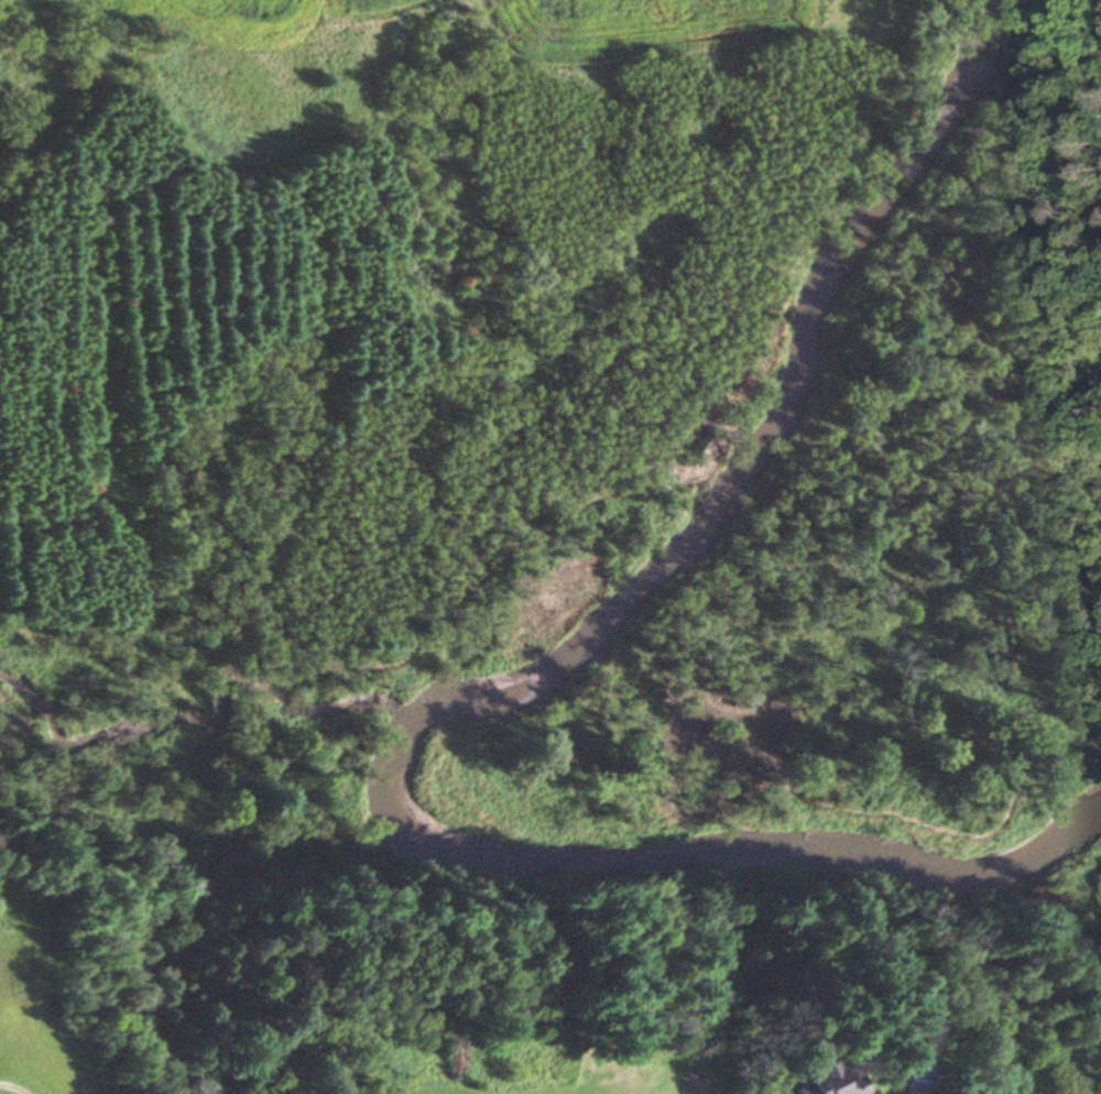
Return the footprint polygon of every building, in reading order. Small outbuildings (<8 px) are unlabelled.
[(898,1057),(903,1089),(929,1084),(923,1052),(898,1057)] [(832,1083),(821,1059),(804,1067),(809,1078),(788,1088),(790,1093),(860,1093),(851,1074),(832,1083)]
